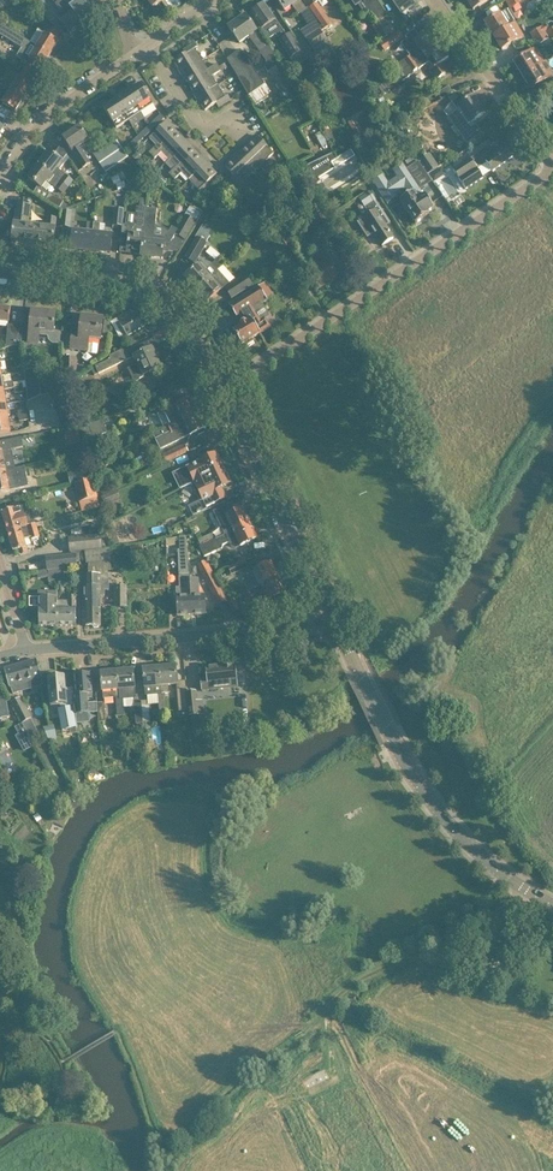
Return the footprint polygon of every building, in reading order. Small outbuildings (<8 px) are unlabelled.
[(55,3),(62,11),(57,15),(61,22),(61,23),(56,27),(60,32),(66,28),(70,34),(83,24),(74,12),(68,5),(64,0),(52,0),(55,3)] [(73,1),(68,5),(74,12),(83,24),(95,15),(86,3),(84,1),(86,0),(72,0),(73,1)] [(300,0),(277,0),(285,11),(292,5),(299,15),(301,13),(306,9),(300,0)] [(315,3),(310,7),(325,29),(333,24),(317,2),(320,0),(313,0),(315,3)] [(363,1),(384,30),(391,25),(388,21),(386,18),(388,16),(377,0),(363,0),(363,1)] [(402,14),(404,13),(413,6),(416,5),(412,0),(392,0),(402,14)] [(484,3),(487,1),(487,0),(468,0),(474,10),(484,3)] [(506,0),(511,9),(526,0),(506,0)] [(276,34),(279,37),(281,40),(279,41),(291,59),(302,51),(291,34),(285,37),(283,34),(285,33),(271,13),(264,3),(251,12),(259,22),(263,29),(270,38),(276,34)] [(306,9),(301,13),(313,34),(320,30),(321,29),(308,7),(306,9)] [(486,22),(494,36),(514,24),(514,23),(515,22),(507,9),(486,22)] [(403,15),(402,16),(406,23),(412,18),(408,13),(404,16),(403,15)] [(277,61),(253,26),(246,16),(229,28),(240,43),(248,37),(249,36),(267,61),(265,68),(268,72),(277,65),(274,62),(277,61)] [(49,24),(44,18),(38,23),(42,29),(49,24)] [(378,23),(374,27),(383,40),(387,36),(383,30),(378,23)] [(22,48),(16,57),(27,63),(25,67),(31,71),(36,64),(42,68),(50,54),(37,47),(30,42),(0,24),(0,35),(22,48)] [(514,24),(494,36),(502,49),(513,43),(517,40),(522,37),(514,24)] [(542,27),(530,34),(534,40),(546,32),(546,33),(550,31),(546,24),(542,27)] [(38,29),(30,42),(50,54),(58,41),(53,38),(57,34),(53,29),(47,34),(45,33),(45,34),(38,29)] [(534,40),(538,46),(549,38),(551,41),(552,40),(552,29),(550,31),(546,33),(546,32),(534,40)] [(313,34),(306,39),(313,50),(317,56),(326,51),(331,47),(327,40),(322,33),(320,30),(313,34)] [(398,31),(379,44),(384,51),(385,50),(403,37),(398,31)] [(404,60),(399,64),(404,70),(428,53),(439,44),(429,31),(420,38),(415,31),(407,37),(408,39),(404,42),(413,55),(410,56),(405,61),(404,60)] [(362,42),(355,47),(360,56),(368,50),(362,42)] [(182,74),(203,61),(195,49),(198,48),(195,43),(183,50),(185,54),(175,61),(182,74)] [(404,70),(399,73),(403,80),(414,73),(413,72),(418,68),(419,69),(429,61),(433,67),(429,69),(437,80),(438,79),(447,72),(441,63),(449,58),(439,44),(428,53),(404,70)] [(515,63),(513,66),(516,70),(519,70),(523,75),(536,67),(545,62),(536,49),(528,54),(525,56),(514,62),(515,63)] [(265,85),(240,50),(227,60),(249,96),(255,106),(269,97),(268,95),(271,92),(266,84),(265,85)] [(345,54),(339,58),(344,67),(351,62),(345,54)] [(203,61),(182,74),(190,86),(210,73),(203,61)] [(536,67),(523,75),(526,81),(524,84),(527,88),(530,88),(531,89),(545,81),(552,76),(549,70),(551,69),(546,61),(545,62),(536,67)] [(210,73),(190,86),(198,98),(218,85),(212,77),(221,71),(219,68),(210,73)] [(309,80),(317,75),(312,68),(304,73),(309,80)] [(23,70),(11,90),(23,98),(32,85),(25,81),(30,74),(24,70),(23,70)] [(140,85),(128,93),(138,107),(141,112),(154,104),(151,99),(149,97),(146,92),(149,91),(143,82),(139,84),(140,85)] [(0,108),(3,104),(9,107),(15,111),(23,98),(11,90),(0,84),(0,108)] [(225,98),(218,85),(198,98),(206,111),(216,104),(219,107),(231,100),(228,96),(225,98)] [(450,86),(437,94),(441,100),(453,93),(450,86)] [(117,100),(116,100),(121,107),(126,115),(129,120),(141,112),(138,107),(128,93),(121,97),(120,96),(117,99),(117,100)] [(458,110),(448,117),(450,120),(454,127),(461,136),(467,145),(477,138),(483,134),(476,125),(474,122),(476,121),(486,114),(473,96),(459,106),(458,107),(459,109),(458,110)] [(111,104),(104,109),(110,119),(114,123),(117,128),(129,120),(126,115),(121,107),(116,100),(115,101),(115,100),(111,102),(111,104)] [(368,112),(358,118),(367,134),(378,127),(368,112)] [(155,120),(150,125),(154,129),(159,124),(165,119),(161,115),(155,120)] [(157,146),(149,153),(152,156),(160,149),(167,142),(177,132),(175,130),(167,122),(157,131),(149,138),(157,146)] [(84,168),(90,164),(79,147),(89,140),(79,125),(62,136),(84,168)] [(145,130),(139,135),(143,139),(148,134),(154,129),(150,125),(145,130)] [(329,143),(334,140),(329,130),(323,133),(329,143)] [(160,149),(152,156),(155,159),(162,152),(169,159),(187,143),(183,138),(179,135),(177,132),(167,142),(160,149)] [(134,141),(128,146),(132,150),(137,144),(143,139),(139,135),(134,141)] [(253,141),(247,146),(256,156),(263,164),(270,171),(273,168),(266,161),(274,153),(267,146),(257,136),(253,141)] [(101,148),(93,153),(105,171),(128,156),(117,140),(102,150),(101,148)] [(455,169),(453,170),(459,179),(466,189),(483,178),(483,177),(477,169),(486,163),(492,171),(492,172),(513,157),(505,147),(502,149),(496,142),(489,147),(466,162),(455,169)] [(172,177),(197,153),(187,143),(169,159),(177,167),(169,174),(172,177)] [(49,151),(39,164),(55,177),(68,188),(73,182),(59,171),(65,163),(62,161),(67,155),(61,146),(54,155),(49,151)] [(240,152),(236,156),(245,166),(253,174),(260,167),(267,174),(270,171),(263,164),(256,156),(247,146),(240,152)] [(136,153),(132,157),(138,162),(142,158),(136,153)] [(197,153),(172,177),(175,180),(182,173),(189,180),(197,173),(207,164),(203,159),(199,156),(197,153)] [(334,153),(303,168),(314,186),(321,182),(319,179),(336,169),(332,163),(338,159),(334,153)] [(232,160),(225,167),(234,176),(231,179),(241,189),(245,186),(243,183),(253,174),(245,166),(236,156),(232,160)] [(412,157),(405,161),(410,168),(419,162),(420,162),(418,159),(415,161),(412,157)] [(389,183),(378,190),(386,201),(388,204),(391,208),(401,201),(409,214),(416,224),(425,218),(430,215),(429,214),(428,213),(434,209),(445,201),(432,182),(419,162),(410,168),(407,170),(407,169),(405,166),(404,167),(394,173),(397,177),(389,183)] [(39,164),(28,178),(38,185),(42,188),(47,181),(50,183),(49,183),(64,194),(68,188),(55,177),(39,164)] [(197,173),(189,180),(199,190),(197,193),(200,196),(211,186),(208,183),(217,174),(213,171),(211,168),(207,164),(197,173)] [(118,176),(111,178),(114,184),(120,181),(118,176)] [(124,182),(116,184),(118,191),(126,188),(124,182)] [(50,194),(46,201),(59,209),(62,211),(72,207),(63,203),(64,202),(50,194)] [(368,238),(375,234),(383,246),(394,238),(383,222),(387,220),(385,217),(386,216),(371,194),(361,200),(369,212),(370,211),(372,215),(359,224),(368,238)] [(14,224),(13,233),(12,242),(54,247),(55,235),(56,228),(55,228),(56,219),(48,218),(47,227),(28,225),(29,215),(31,203),(17,201),(15,224),(14,223),(14,224)] [(70,228),(72,211),(70,211),(72,207),(62,211),(62,216),(61,227),(70,228)] [(191,207),(186,216),(195,221),(200,213),(191,207)] [(122,226),(124,209),(115,208),(113,225),(122,226)] [(123,224),(122,233),(126,234),(129,234),(129,240),(127,252),(142,253),(143,240),(144,234),(146,209),(140,208),(137,208),(137,214),(127,213),(126,225),(123,224)] [(142,253),(141,256),(144,257),(144,259),(151,260),(151,257),(163,259),(164,251),(164,243),(170,244),(171,242),(176,234),(185,239),(195,221),(186,216),(178,230),(172,227),(170,231),(169,233),(156,225),(156,223),(157,210),(150,209),(146,209),(144,234),(143,240),(142,253)] [(323,211),(314,218),(325,234),(334,228),(323,211)] [(259,214),(250,220),(258,232),(267,226),(259,214)] [(273,233),(280,229),(273,219),(267,223),(273,233)] [(73,237),(71,249),(91,251),(94,224),(87,223),(86,233),(73,231),(73,237)] [(94,224),(91,251),(111,253),(112,241),(113,236),(99,234),(100,225),(94,224)] [(197,239),(186,257),(195,263),(206,243),(213,231),(203,225),(195,238),(197,239)] [(262,234),(259,237),(265,245),(269,242),(262,234)] [(287,239),(280,243),(289,256),(296,251),(287,239)] [(337,263),(330,252),(323,257),(326,262),(311,272),(306,275),(310,280),(316,290),(352,266),(345,256),(337,263)] [(213,264),(207,261),(204,259),(199,265),(185,277),(197,289),(217,271),(222,266),(217,260),(213,264)] [(208,302),(217,294),(228,284),(217,271),(197,289),(208,302)] [(232,298),(252,285),(247,276),(226,289),(232,298)] [(273,295),(266,283),(259,287),(259,286),(229,305),(237,317),(240,314),(244,322),(241,324),(241,326),(233,331),(244,348),(254,342),(253,339),(271,327),(265,319),(270,316),(262,304),(267,300),(267,299),(273,295)] [(9,320),(11,308),(0,307),(0,321),(9,322),(9,320)] [(30,330),(29,342),(38,343),(39,335),(40,331),(48,332),(47,336),(48,341),(51,344),(60,345),(61,331),(54,331),(56,313),(32,311),(31,323),(30,330)] [(133,315),(131,311),(117,318),(127,336),(145,326),(137,313),(133,315)] [(101,340),(103,319),(82,316),(80,330),(73,329),(71,349),(89,351),(90,339),(101,340)] [(21,345),(23,326),(9,325),(6,348),(17,345),(21,345)] [(134,356),(138,363),(128,368),(134,381),(139,378),(144,376),(151,373),(162,368),(156,355),(153,356),(151,353),(159,349),(160,349),(154,337),(154,339),(143,344),(131,350),(127,351),(126,348),(110,356),(112,359),(96,367),(99,373),(100,374),(131,359),(130,358),(134,356)] [(64,359),(63,382),(72,377),(72,374),(77,374),(78,357),(64,357),(64,359)] [(25,373),(28,401),(41,395),(38,369),(24,370),(25,373)] [(2,376),(0,376),(0,391),(4,390),(14,388),(23,387),(22,381),(14,383),(13,382),(3,383),(2,376)] [(52,400),(66,396),(63,389),(50,394),(52,400)] [(55,407),(68,403),(66,396),(52,400),(55,407)] [(176,405),(164,411),(171,425),(165,428),(166,429),(173,425),(173,424),(183,420),(199,413),(192,398),(181,403),(176,405)] [(57,414),(71,409),(68,403),(55,407),(57,414)] [(8,418),(6,404),(0,405),(0,419),(8,418)] [(59,421),(73,416),(71,409),(57,414),(59,421)] [(158,432),(155,434),(158,440),(156,441),(160,450),(173,444),(191,435),(196,433),(197,432),(199,435),(205,432),(204,429),(207,428),(199,413),(183,420),(173,424),(173,425),(166,429),(164,429),(158,432)] [(62,427),(75,423),(73,416),(59,421),(62,427)] [(11,432),(8,418),(0,419),(0,434),(11,432)] [(88,440),(108,433),(103,420),(83,427),(88,440)] [(80,429),(65,432),(68,447),(82,444),(80,429)] [(14,469),(16,469),(12,449),(23,447),(21,437),(0,442),(0,472),(14,469)] [(108,444),(102,446),(106,455),(115,451),(113,446),(110,448),(108,444)] [(185,445),(163,455),(166,462),(188,451),(185,445)] [(201,461),(183,470),(190,485),(192,484),(194,482),(223,468),(216,453),(213,455),(212,452),(206,456),(207,458),(201,461)] [(71,472),(68,473),(71,485),(74,484),(82,482),(91,479),(85,456),(76,459),(79,470),(71,472)] [(0,472),(0,493),(2,492),(6,491),(29,487),(24,467),(16,469),(14,469),(0,472)] [(194,482),(192,484),(200,501),(203,500),(206,507),(225,497),(221,488),(231,483),(223,468),(194,482)] [(92,479),(74,484),(79,502),(97,497),(92,479)] [(117,490),(101,496),(105,505),(120,498),(117,490)] [(100,505),(97,497),(79,502),(81,509),(100,505)] [(187,518),(206,512),(203,501),(184,506),(187,518)] [(229,504),(213,511),(225,535),(250,523),(243,508),(233,513),(229,504)] [(14,508),(2,512),(8,531),(35,523),(31,511),(25,513),(23,507),(23,506),(15,508),(14,508)] [(35,523),(8,531),(14,551),(19,550),(20,555),(29,553),(27,547),(25,539),(31,538),(31,539),(39,537),(35,523)] [(216,539),(200,547),(204,557),(222,548),(223,545),(229,542),(231,546),(236,548),(241,546),(246,543),(257,538),(250,523),(225,535),(216,539)] [(100,535),(69,539),(71,552),(71,553),(80,552),(81,552),(110,548),(108,535),(100,536),(100,535)] [(180,586),(176,587),(177,596),(177,604),(178,616),(192,615),(190,578),(189,564),(186,536),(179,537),(180,541),(180,550),(178,550),(179,574),(180,586)] [(133,555),(145,554),(144,546),(132,547),(133,555)] [(110,548),(81,552),(82,559),(82,561),(86,560),(87,560),(87,563),(90,562),(90,575),(85,575),(86,626),(87,626),(93,626),(94,628),(98,628),(99,626),(101,626),(101,596),(101,595),(101,586),(101,575),(109,575),(109,570),(112,570),(111,560),(110,548)] [(72,556),(47,558),(48,569),(51,569),(64,568),(77,566),(76,561),(81,561),(80,552),(71,553),(72,556)] [(231,575),(248,567),(244,559),(227,567),(231,575)] [(206,560),(198,564),(205,578),(210,588),(218,584),(206,560)] [(250,583),(242,587),(245,593),(251,590),(256,587),(262,585),(278,577),(271,562),(255,570),(246,575),(250,583)] [(52,580),(65,578),(64,568),(51,569),(52,580)] [(286,592),(278,577),(262,585),(256,587),(260,595),(265,592),(269,600),(275,597),(277,601),(285,597),(283,593),(286,592)] [(199,578),(190,578),(192,615),(206,614),(206,602),(205,595),(199,595),(199,578)] [(126,608),(126,586),(115,585),(115,608),(126,608)] [(251,590),(245,593),(248,599),(254,596),(251,590)] [(58,626),(58,601),(58,592),(39,592),(39,596),(39,626),(58,626)] [(58,607),(58,626),(77,626),(77,614),(76,607),(76,601),(76,596),(69,596),(69,601),(69,607),(58,607)] [(233,612),(240,609),(234,598),(228,602),(233,612)] [(21,664),(5,669),(8,680),(10,687),(11,687),(13,694),(21,692),(18,684),(33,680),(35,688),(43,685),(41,678),(42,678),(41,671),(37,660),(27,662),(21,664)] [(201,680),(202,691),(238,687),(236,664),(223,666),(223,668),(206,670),(207,679),(201,680)] [(162,693),(165,693),(169,693),(169,685),(178,684),(176,666),(160,667),(161,685),(162,693)] [(162,693),(161,685),(160,667),(143,669),(146,695),(148,695),(149,704),(141,705),(142,714),(143,722),(151,721),(149,704),(159,703),(159,712),(167,712),(165,693),(162,693)] [(120,697),(116,697),(117,707),(124,706),(123,700),(136,698),(135,688),(135,682),(134,670),(117,671),(119,689),(120,697)] [(117,671),(101,673),(102,685),(103,691),(104,698),(116,697),(120,697),(119,689),(117,671)] [(77,694),(74,694),(75,706),(76,714),(77,724),(90,722),(89,713),(98,712),(97,703),(88,703),(88,698),(92,698),(92,693),(92,685),(91,673),(75,675),(77,694)] [(65,676),(49,677),(52,706),(61,705),(68,705),(68,707),(61,708),(58,708),(58,709),(62,730),(76,727),(73,708),(72,706),(75,706),(74,694),(71,695),(67,695),(66,689),(65,676)] [(179,711),(188,710),(186,690),(178,691),(179,711)] [(196,691),(187,692),(189,717),(191,716),(199,716),(203,715),(204,715),(204,714),(202,701),(197,702),(196,691)] [(21,697),(11,702),(18,714),(22,723),(29,719),(32,718),(32,717),(21,697)] [(1,719),(10,717),(7,700),(5,700),(0,701),(0,719),(1,719)] [(98,722),(106,722),(105,703),(97,703),(98,712),(98,722)] [(141,704),(134,705),(136,724),(143,723),(143,722),(142,714),(141,705),(141,704)] [(124,706),(117,707),(117,716),(125,716),(124,706)] [(199,716),(191,716),(192,725),(200,724),(199,716)] [(29,719),(22,723),(26,729),(33,725),(29,719)] [(22,723),(15,727),(19,735),(17,736),(25,750),(34,745),(32,742),(26,729),(22,723)] [(53,727),(46,729),(49,738),(55,736),(53,727)] [(38,813),(33,816),(38,822),(42,819),(38,813)] [(8,1044),(5,1049),(6,1051),(7,1054),(13,1054),(16,1050),(15,1045),(8,1044)]
